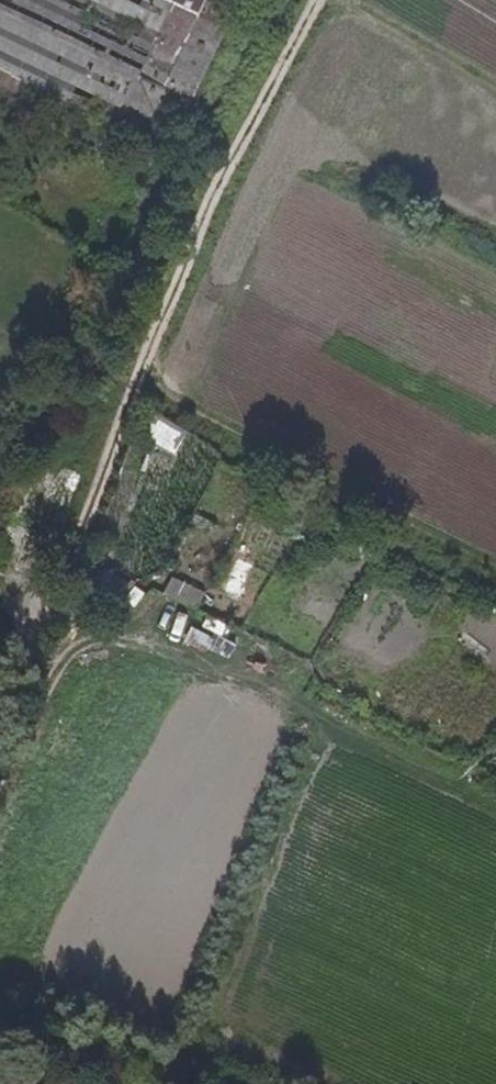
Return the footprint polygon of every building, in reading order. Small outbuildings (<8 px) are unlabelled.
[(67,101),(93,113),(89,124),(124,140),(128,131),(165,148),(233,0),(0,0),(0,69),(67,101)] [(125,166),(132,149),(60,115),(67,101),(0,69),(0,105),(125,166)] [(139,432),(173,452),(184,433),(150,414),(139,432)] [(129,510),(154,520),(177,466),(152,456),(129,510)] [(171,575),(163,594),(194,608),(203,590),(171,575)]
